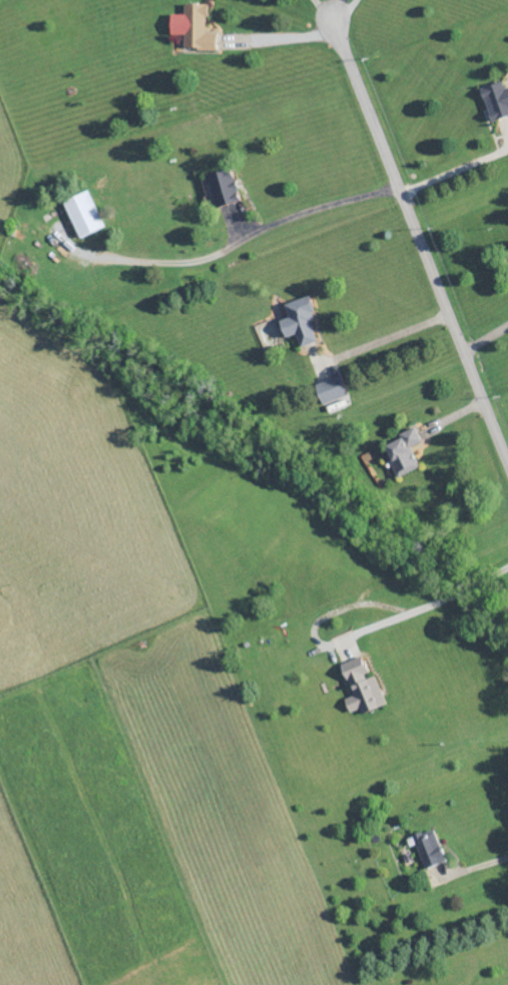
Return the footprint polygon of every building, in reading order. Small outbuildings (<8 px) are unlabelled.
[(209,3),(186,3),(186,13),(173,13),(173,32),(186,33),(186,48),(219,48),(219,32),(209,32),(209,3)] [(507,116),(507,88),(504,80),(482,89),(496,121),(507,116)] [(209,174),(219,207),(242,200),(233,167),(209,174)] [(107,226),(89,190),(65,201),(82,237),(107,226)] [(287,303),(291,316),(282,319),(288,336),(299,333),(303,346),(323,339),(308,296),(287,303)] [(324,403),(350,396),(344,374),(318,382),(324,403)] [(388,445),(401,476),(422,467),(413,446),(424,441),(418,426),(405,432),(407,437),(388,445)] [(386,705),(368,655),(343,664),(355,695),(346,698),(351,712),(361,708),(363,714),(386,705)] [(415,836),(428,869),(449,861),(436,827),(415,836)]
